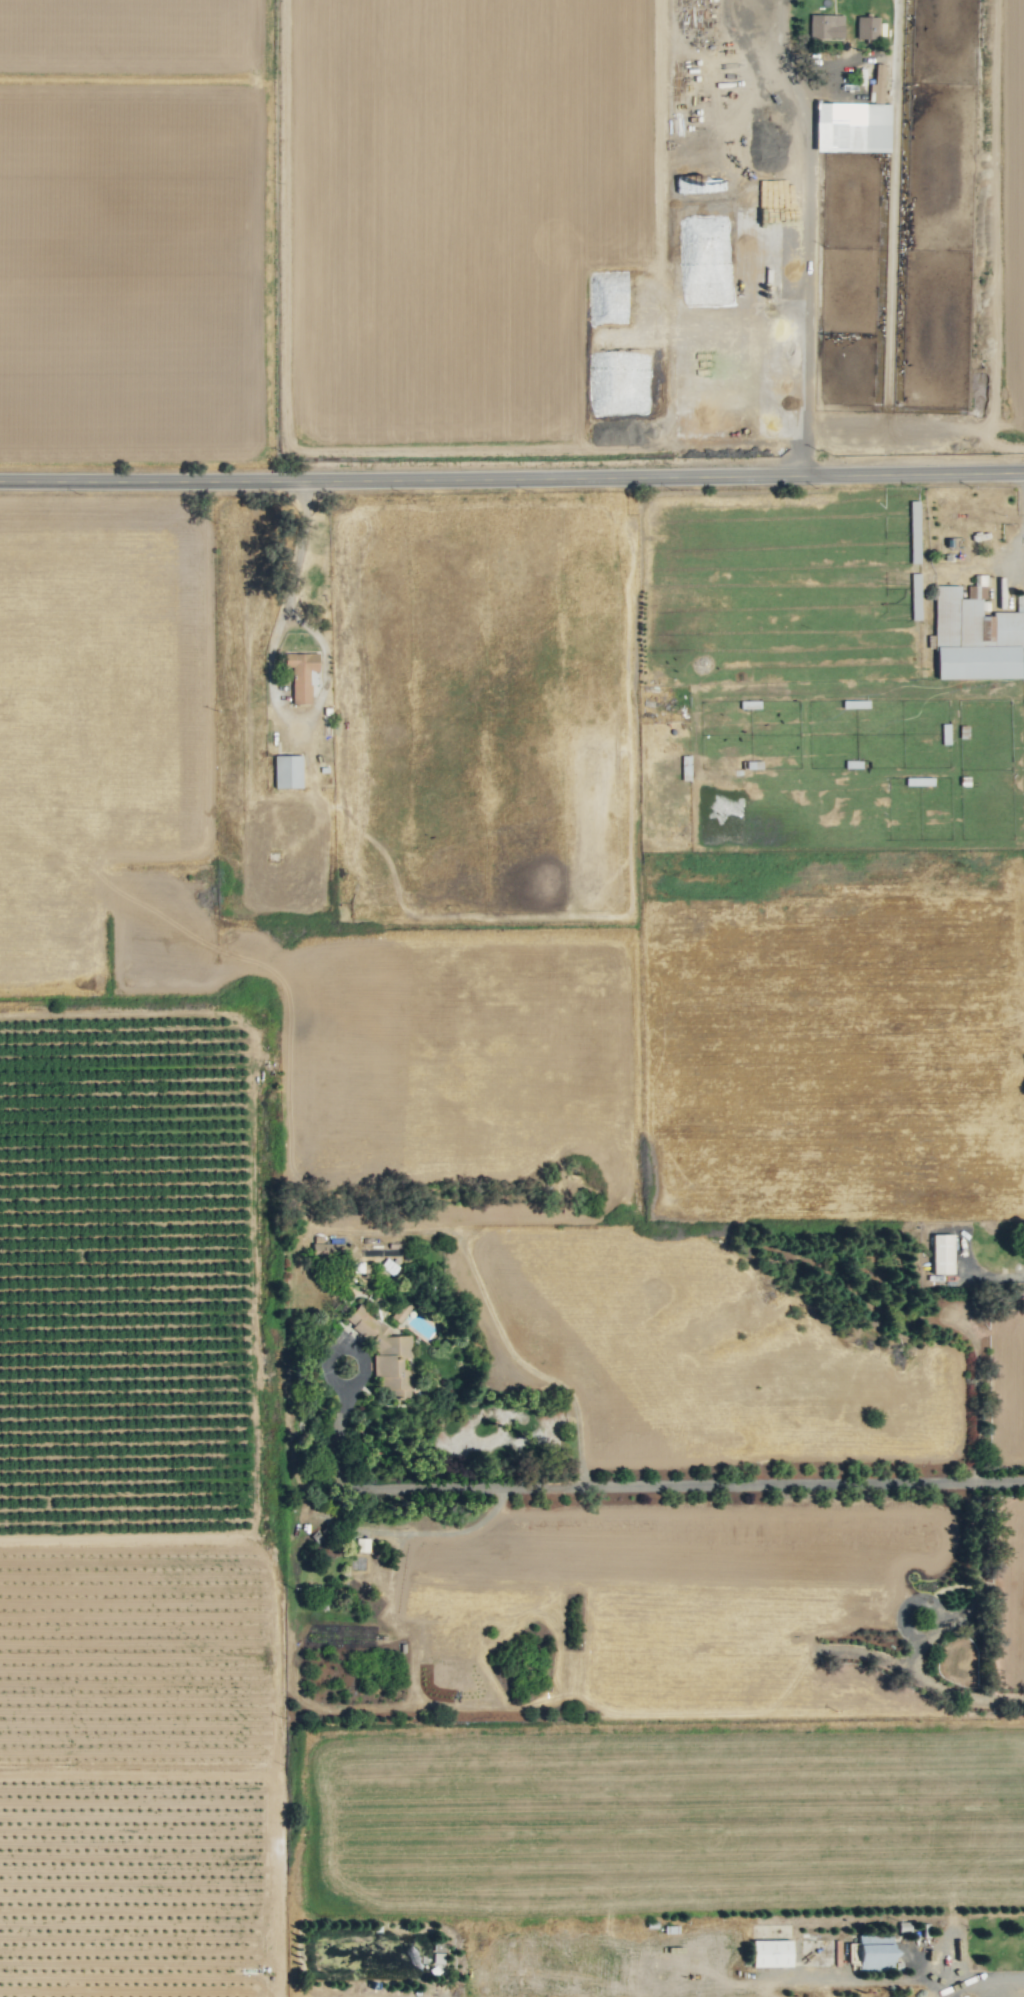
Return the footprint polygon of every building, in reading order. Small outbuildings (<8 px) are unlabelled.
[(843,38),(843,15),(810,14),(810,38),(843,38)] [(856,38),(878,39),(878,17),(857,16),(856,38)] [(871,104),(816,102),(815,151),(890,152),(891,104),(883,104),(884,64),(875,64),(874,84),(871,84),(871,104)] [(1020,678),(1020,647),(1023,647),(1023,595),(1016,595),(1016,612),(993,612),(993,616),(981,616),(981,599),(986,599),(986,575),(973,575),(973,585),(967,585),(967,599),(960,599),(959,585),(935,585),(936,679),(1020,678)] [(310,685),(318,685),(317,653),(284,654),(284,670),(291,670),(292,704),(311,704),(310,685)] [(274,788),(301,788),(301,755),(274,755),(274,788)] [(952,1234),(931,1235),(932,1274),(953,1273),(952,1234)] [(311,1260),(343,1261),(344,1243),(311,1243),(311,1260)] [(411,1305),(401,1299),(390,1318),(400,1323),(411,1305)] [(410,1399),(411,1369),(401,1369),(402,1360),(403,1358),(410,1358),(410,1336),(387,1335),(391,1331),(378,1320),(368,1320),(368,1310),(360,1303),(344,1320),(374,1347),(374,1383),(381,1390),(388,1390),(388,1398),(410,1399)] [(369,1552),(369,1538),(356,1538),(356,1552),(369,1552)] [(859,1968),(893,1969),(893,1935),(859,1935),(859,1968)] [(791,1940),(752,1940),(752,1967),(791,1966),(791,1940)]
